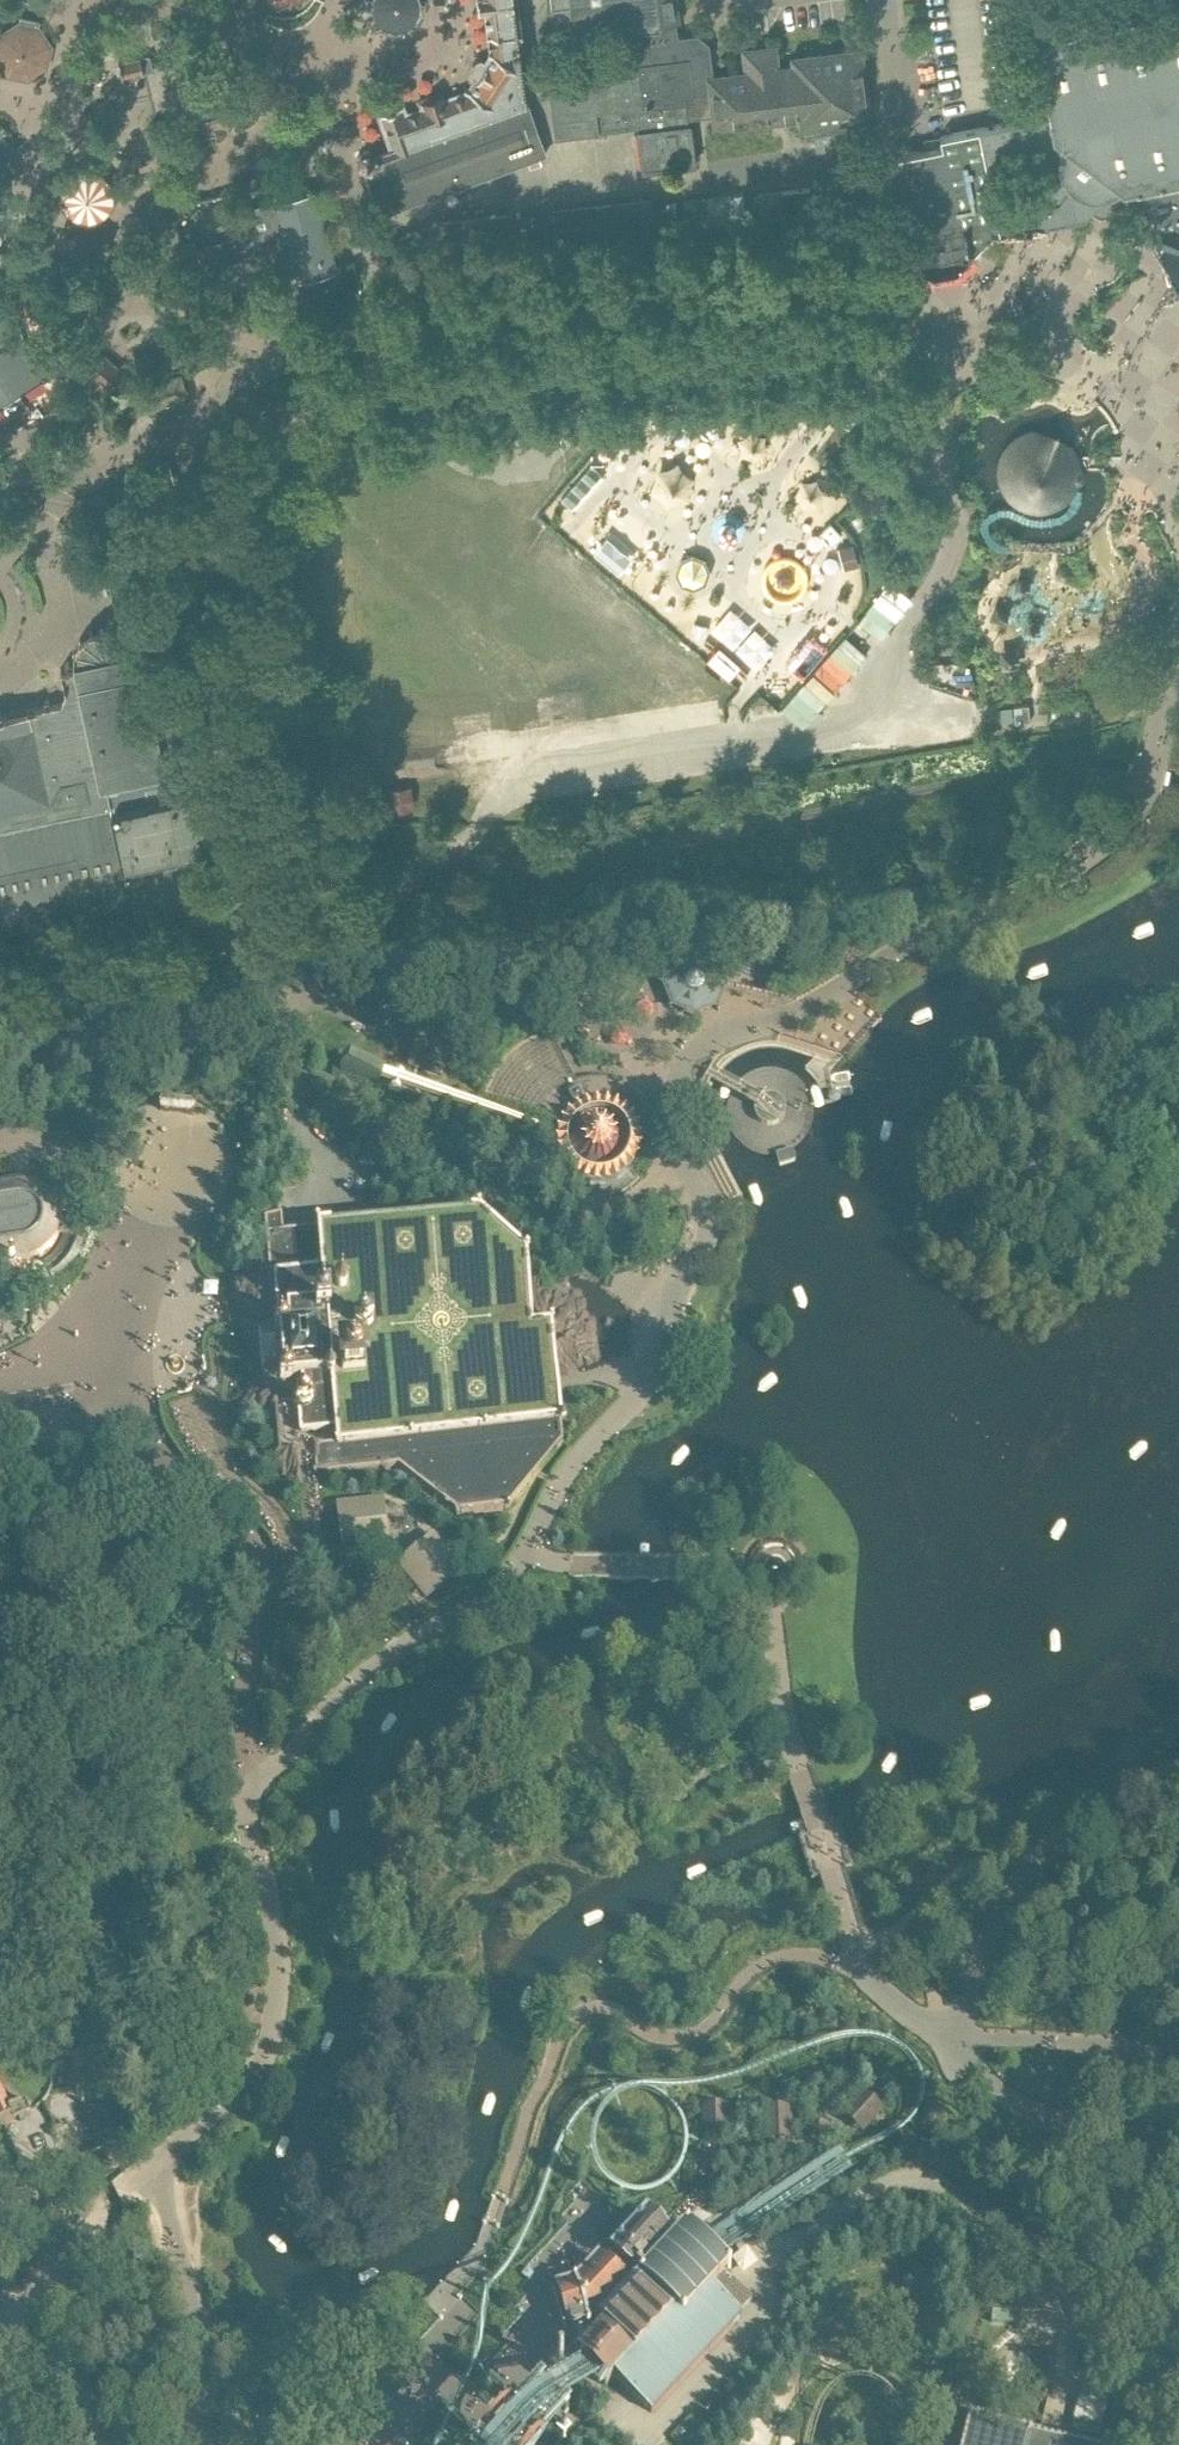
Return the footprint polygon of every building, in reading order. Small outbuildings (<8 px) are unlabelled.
[(362,163),(367,177),(376,203),(379,212),(544,151),(526,102),(513,0),(477,0),(478,9),(484,9),(489,50),(483,60),(480,58),(475,61),(469,71),(468,78),(470,79),(464,88),(445,95),(443,87),(415,98),(418,107),(404,112),(400,102),(377,111),(389,144),(381,147),(379,141),(368,145),(364,143),(358,144),(354,149),(353,155),(356,160),(362,163)] [(426,0),(373,0),(367,10),(406,33),(426,0)] [(554,36),(635,25),(637,37),(640,63),(550,75),(551,92),(557,134),(568,132),(586,130),(612,127),(638,123),(638,128),(643,168),(694,162),(688,117),(701,115),(715,114),(716,124),(777,117),(802,114),(802,122),(868,114),(859,48),(856,49),(794,57),(795,66),(777,68),(774,47),(744,50),(747,72),(711,77),(707,51),(704,48),(707,44),(696,35),(691,39),(689,37),(675,39),(674,31),(672,22),(678,21),(675,0),(550,0),(554,36)] [(886,174),(896,210),(909,207),(916,237),(910,238),(917,267),(934,275),(957,270),(980,246),(992,233),(1043,223),(1058,221),(1084,216),(1088,212),(1100,217),(1118,213),(1128,204),(1125,187),(1134,185),(1178,176),(1178,6),(1058,30),(1046,36),(1039,47),(1039,60),(1049,111),(945,133),(942,145),(899,155),(886,174)] [(6,75),(29,80),(33,77),(34,78),(45,71),(44,70),(48,67),(53,44),(40,25),(39,24),(40,19),(20,15),(19,20),(18,20),(0,31),(0,68),(4,74),(4,73),(6,75)] [(150,54),(119,60),(123,76),(153,69),(150,54)] [(108,81),(102,83),(105,92),(111,90),(108,81)] [(149,126),(147,127),(150,141),(164,137),(161,123),(154,125),(153,124),(149,125),(149,126)] [(61,169),(62,217),(110,215),(108,168),(61,169)] [(224,181),(227,190),(271,178),(268,169),(224,181)] [(376,203),(367,177),(361,179),(370,205),(376,203)] [(322,223),(312,189),(276,199),(247,207),(253,229),(205,243),(206,246),(196,249),(191,250),(198,273),(203,293),(221,288),(265,276),(274,304),(325,290),(320,273),(335,269),(330,253),(322,223)] [(7,267),(4,256),(8,253),(6,244),(0,242),(0,270),(7,267)] [(7,414),(26,401),(21,391),(44,375),(21,342),(25,341),(13,300),(0,304),(0,404),(7,414)] [(123,370),(94,346),(79,364),(108,388),(123,370)] [(172,378),(145,389),(152,407),(170,400),(187,392),(180,374),(172,378)] [(698,416),(682,413),(679,427),(695,430),(698,416)] [(720,428),(706,419),(699,431),(713,440),(720,428)] [(1036,506),(1050,506),(1062,500),(1072,490),(1078,478),(1080,478),(1082,478),(1083,478),(1084,477),(1085,476),(1086,474),(1086,473),(1086,471),(1085,470),(1084,469),(1084,468),(1082,467),(1081,467),(1080,464),(1077,451),(1070,439),(1059,430),(1047,426),(1034,426),(1022,430),(1011,438),(1004,448),(1000,460),(1000,473),(1004,485),(1012,495),(1022,503),(1036,506)] [(170,475),(164,459),(148,465),(154,481),(170,475)] [(603,474),(592,465),(560,500),(571,510),(603,474)] [(742,540),(745,535),(746,530),(745,525),(742,520),(738,516),(733,514),(727,513),(722,514),(717,517),(713,522),(711,528),(711,533),(713,539),(717,543),(722,546),(728,548),(733,547),(738,544),(742,540)] [(831,523),(820,534),(833,547),(844,537),(831,523)] [(855,544),(839,548),(844,570),(860,566),(855,544)] [(704,559),(692,556),(681,561),(677,574),(681,585),(693,590),(706,585),(710,571),(704,559)] [(1062,576),(1065,576),(1067,574),(1069,572),(1069,569),(1069,567),(1069,564),(1067,562),(1065,561),(1063,560),(1060,560),(1058,561),(1056,563),(1054,565),(1053,568),(1054,570),(1055,573),(1057,575),(1059,576),(1062,576)] [(1025,570),(1015,570),(1014,581),(1025,581),(1025,570)] [(864,577),(841,574),(837,597),(861,601),(864,577)] [(1008,602),(996,601),(995,618),(1007,619),(1008,602)] [(895,621),(873,605),(859,623),(882,639),(895,621)] [(1039,619),(1027,617),(1025,628),(1037,630),(1039,619)] [(129,899),(135,928),(178,918),(194,929),(201,964),(260,951),(247,893),(211,900),(198,892),(193,868),(198,860),(202,853),(201,848),(236,841),(224,784),(185,793),(179,768),(181,767),(170,725),(159,728),(139,649),(127,633),(114,627),(98,627),(84,635),(78,642),(74,656),(73,664),(68,665),(61,667),(69,703),(0,718),(0,927),(129,899)] [(868,655),(847,636),(782,710),(803,729),(868,655)] [(826,651),(808,638),(786,666),(804,679),(826,651)] [(1017,648),(1004,646),(1002,660),(1015,662),(1017,648)] [(741,667),(719,648),(707,662),(729,680),(741,667)] [(1031,701),(1013,701),(1013,721),(1031,721),(1031,701)] [(718,1007),(726,984),(724,976),(725,972),(746,979),(757,948),(709,930),(698,959),(690,956),(670,965),(661,986),(670,1008),(693,1017),(718,1007)] [(755,1119),(762,1124),(770,1125),(778,1122),(783,1116),(784,1108),(781,1100),(775,1095),(766,1094),(759,1097),(754,1103),(752,1111),(755,1119)] [(607,1097),(599,1097),(591,1097),(583,1100),(576,1104),(570,1110),(565,1116),(562,1121),(561,1126),(560,1131),(559,1139),(560,1147),(563,1155),(568,1162),(573,1168),(580,1172),(588,1176),(596,1177),(604,1177),(612,1175),(620,1172),(626,1167),(632,1161),(636,1154),(639,1147),(640,1139),(640,1130),(638,1122),(634,1115),(629,1109),(622,1103),(615,1099),(607,1097)] [(8,1265),(26,1262),(34,1259),(42,1256),(54,1246),(60,1234),(62,1218),(59,1206),(52,1193),(41,1184),(29,1179),(21,1179),(14,1179),(0,1181),(0,1266),(8,1265)] [(265,1213),(265,1214),(267,1234),(269,1255),(269,1260),(270,1274),(275,1274),(276,1284),(277,1300),(277,1302),(278,1314),(276,1314),(274,1314),(276,1327),(279,1327),(280,1334),(281,1339),(281,1340),(281,1343),(282,1351),(282,1352),(282,1354),(282,1357),(283,1364),(280,1365),(279,1365),(281,1377),(293,1376),(294,1376),(294,1375),(295,1375),(301,1375),(303,1390),(299,1391),(298,1392),(297,1393),(296,1394),(295,1395),(294,1396),(294,1397),(293,1398),(293,1399),(293,1400),(293,1401),(293,1402),(294,1403),(294,1404),(296,1407),(297,1409),(298,1410),(299,1410),(300,1422),(301,1433),(313,1432),(325,1431),(336,1430),(337,1441),(326,1442),(322,1442),(314,1443),(316,1467),(316,1471),(333,1470),(348,1469),(381,1466),(386,1465),(399,1464),(445,1503),(457,1513),(486,1510),(495,1510),(509,1509),(541,1469),(563,1443),(561,1422),(561,1420),(561,1418),(560,1413),(559,1402),(556,1375),(556,1370),(552,1321),(539,1322),(532,1322),(532,1318),(528,1275),(528,1272),(526,1254),(490,1224),(479,1214),(385,1223),(375,1224),(330,1228),(327,1228),(322,1229),(318,1229),(315,1229),(298,1231),(294,1231),(290,1231),(283,1232),(283,1231),(283,1226),(283,1222),(282,1216),(282,1212),(280,1212),(279,1212),(277,1213),(276,1213),(274,1213),(272,1213),(271,1213),(269,1213),(268,1213),(266,1213),(265,1213)] [(57,1249),(48,1257),(53,1266),(65,1256),(73,1238),(76,1218),(66,1219),(64,1235),(57,1249)] [(94,1434),(75,1439),(77,1450),(97,1444),(94,1434)] [(388,1497),(340,1502),(344,1539),(345,1550),(392,1545),(388,1497)] [(400,1559),(395,1562),(425,1600),(464,1570),(433,1532),(400,1559)] [(7,2105),(26,2097),(29,2104),(49,2095),(49,2094),(51,2091),(53,2087),(53,2082),(53,2077),(53,2071),(52,2066),(48,2061),(45,2057),(49,2053),(50,2047),(49,2042),(46,2037),(40,2034),(34,2034),(28,2035),(24,2041),(24,2046),(16,2046),(7,2049),(0,2052),(0,2089),(7,2105)] [(11,2119),(0,2093),(0,2125),(11,2119)] [(24,2098),(8,2106),(14,2119),(30,2112),(24,2098)] [(76,2112),(59,2120),(63,2128),(80,2121),(76,2112)] [(826,2180),(849,2168),(842,2152),(818,2163),(826,2180)] [(52,2206),(49,2205),(47,2213),(50,2214),(59,2218),(59,2221),(60,2221),(65,2206),(64,2206),(63,2209),(57,2207),(59,2202),(57,2201),(60,2196),(57,2195),(56,2194),(52,2198),(53,2199),(52,2206)] [(562,2286),(561,2286),(561,2287),(563,2291),(573,2324),(574,2324),(585,2321),(587,2327),(591,2326),(589,2319),(598,2317),(600,2318),(598,2320),(599,2320),(600,2321),(604,2325),(604,2326),(605,2327),(607,2328),(610,2331),(604,2338),(593,2349),(587,2356),(581,2362),(582,2363),(583,2364),(585,2366),(587,2368),(606,2385),(612,2378),(614,2376),(623,2385),(652,2412),(742,2315),(740,2312),(719,2293),(732,2280),(731,2279),(730,2279),(729,2280),(727,2278),(724,2274),(725,2273),(726,2271),(728,2270),(728,2271),(732,2267),(730,2265),(728,2263),(727,2263),(725,2262),(723,2259),(721,2258),(720,2257),(697,2236),(696,2235),(694,2232),(694,2233),(693,2232),(689,2228),(686,2225),(683,2228),(683,2229),(682,2230),(675,2238),(673,2240),(673,2239),(668,2235),(647,2215),(633,2230),(621,2243),(613,2252),(617,2255),(615,2256),(614,2257),(606,2266),(604,2264),(598,2258),(582,2275),(577,2280),(576,2275),(574,2275),(572,2276),(574,2282),(562,2286)] [(753,2250),(736,2268),(742,2275),(760,2256),(753,2250)] [(559,2347),(539,2367),(549,2377),(556,2383),(558,2385),(560,2387),(577,2369),(580,2366),(573,2360),(570,2357),(569,2356),(567,2354),(563,2351),(560,2348),(559,2347)] [(362,2404),(376,2416),(396,2393),(383,2381),(362,2404)] [(969,2416),(962,2444),(1084,2444),(1062,2440),(969,2416)]
